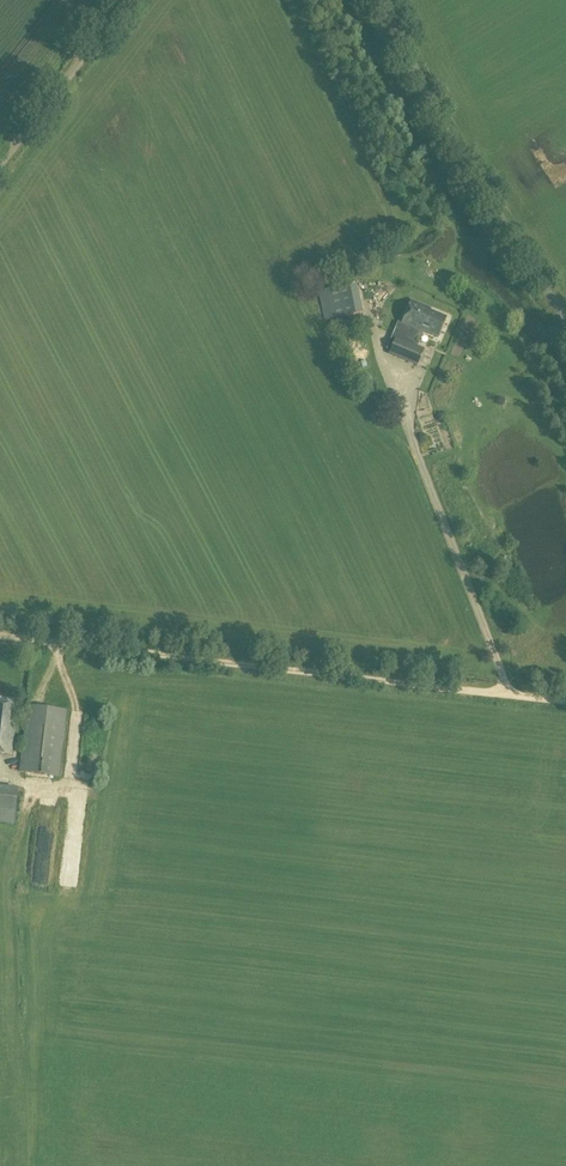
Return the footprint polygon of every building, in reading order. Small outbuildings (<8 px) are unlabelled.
[(332,320),(348,317),(341,287),(326,291),(332,320)] [(398,336),(413,342),(418,332),(421,333),(421,331),(438,338),(446,318),(429,311),(431,309),(411,300),(401,325),(402,326),(398,336)] [(413,344),(413,342),(398,336),(397,337),(396,337),(388,354),(417,367),(424,349),(413,344)] [(14,705),(0,703),(0,754),(11,755),(14,725),(12,725),(14,705)] [(58,777),(66,710),(28,706),(20,772),(58,777)] [(74,793),(88,794),(88,779),(74,779),(74,793)] [(13,825),(17,789),(0,787),(0,823),(13,825)]
